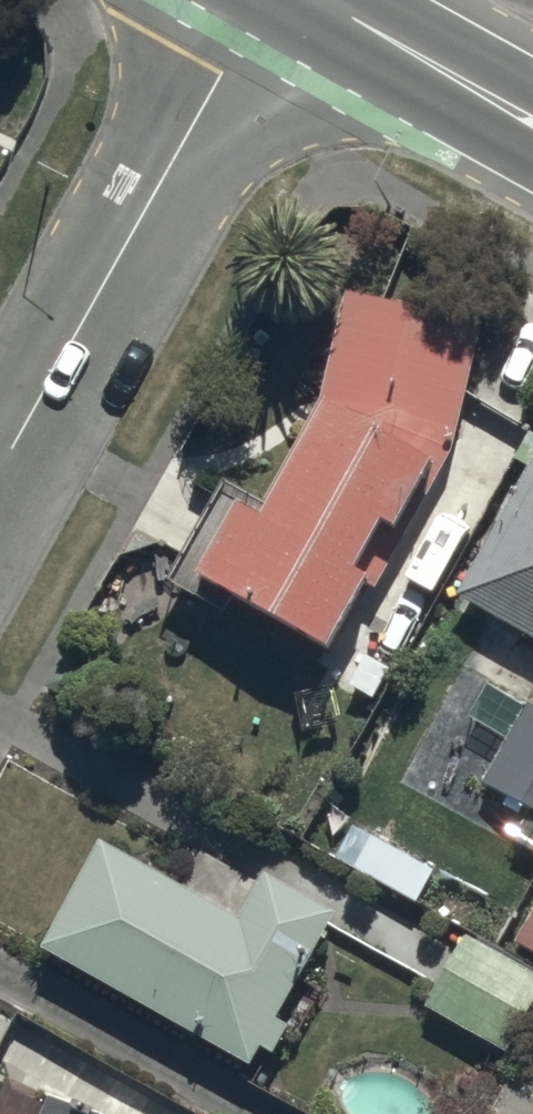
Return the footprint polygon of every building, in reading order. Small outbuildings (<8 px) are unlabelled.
[(224,614),(230,597),(327,652),(367,581),(354,573),(381,525),(392,531),(429,466),(439,471),(452,447),(482,322),(344,294),(320,398),(263,503),(224,481),(166,582),(224,614)] [(453,596),(532,641),(532,456),(453,596)] [(478,784),(532,816),(532,708),(528,705),(478,784)] [(98,840),(37,947),(248,1067),(259,1049),(271,1056),(286,1028),(275,1022),(335,916),(263,875),(259,882),(199,848),(178,886),(98,840)] [(506,939),(532,955),(532,893),(506,939)] [(50,1098),(43,1113),(87,1113),(50,1098)]
